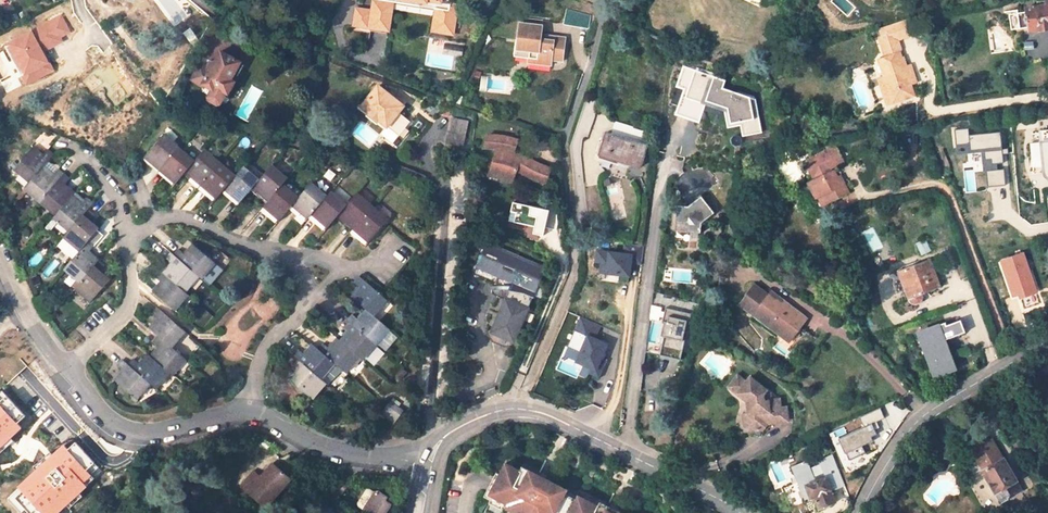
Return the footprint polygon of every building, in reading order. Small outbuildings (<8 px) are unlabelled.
[(372,10),(369,26),(376,27),(379,13),(390,15),(392,1),(436,8),(432,30),(452,33),(457,5),(440,2),(440,0),(374,0),(372,10)] [(1045,5),(1026,8),(1026,11),(1029,27),(1029,31),(1047,29),(1047,0),(1045,0),(1045,5)] [(369,26),(372,10),(357,7),(354,23),(369,26)] [(1020,28),(1029,27),(1026,11),(1018,13),(1020,28)] [(387,29),(390,15),(379,13),(376,27),(387,29)] [(564,60),(566,37),(541,33),(543,21),(521,17),(517,40),(528,42),(526,50),(530,51),(530,54),(529,62),(552,65),(553,59),(564,60)] [(896,41),(911,35),(906,21),(880,29),(882,36),(885,44),(896,41)] [(315,32),(310,23),(295,31),(299,40),(315,32)] [(882,36),(879,37),(886,58),(900,53),(896,41),(885,44),(882,36)] [(231,56),(236,45),(225,39),(219,50),(231,56)] [(516,52),(530,54),(530,51),(526,50),(528,42),(517,40),(516,52)] [(444,43),(442,53),(462,57),(463,46),(444,43)] [(240,63),(220,52),(215,62),(212,63),(208,70),(206,72),(207,76),(202,85),(213,91),(209,97),(211,102),(217,105),(221,103),(226,93),(228,95),(235,82),(231,80),(240,63)] [(886,58),(880,60),(886,77),(884,77),(893,103),(914,95),(911,85),(905,68),(900,53),(886,58)] [(207,76),(206,72),(208,70),(200,66),(193,80),(202,85),(207,76)] [(917,83),(911,66),(905,68),(911,85),(917,83)] [(762,133),(756,100),(724,89),(726,81),(684,67),(676,88),(684,90),(675,116),(700,124),(707,102),(728,110),(731,125),(744,122),(746,136),(762,133)] [(879,79),(888,104),(893,103),(884,77),(879,79)] [(379,121),(388,128),(388,129),(396,120),(406,128),(411,121),(401,112),(405,106),(396,99),(387,92),(380,86),(364,108),(370,113),(379,121)] [(387,92),(396,99),(399,96),(390,89),(387,92)] [(379,121),(370,113),(368,117),(376,124),(379,121)] [(462,146),(468,121),(453,118),(448,144),(462,146)] [(399,137),(406,128),(396,120),(388,129),(399,137)] [(615,125),(611,135),(647,146),(650,136),(615,125)] [(970,129),(956,130),(958,146),(972,145),(972,151),(986,150),(987,161),(993,160),(994,165),(999,164),(1005,164),(1002,133),(971,136),(970,129)] [(548,183),(553,166),(539,162),(533,158),(526,155),(515,151),(518,138),(503,134),(488,133),(484,147),(499,147),(490,174),(506,178),(513,180),(519,168),(536,177),(548,183)] [(647,146),(607,134),(600,156),(640,168),(647,146)] [(163,136),(146,156),(161,168),(177,148),(163,136)] [(1041,144),(1031,146),(1033,166),(1043,165),(1041,144)] [(972,145),(958,146),(959,155),(979,154),(980,173),(988,172),(999,171),(999,164),(994,165),(993,160),(987,161),(986,150),(972,151),(972,145)] [(816,179),(808,183),(817,200),(818,200),(821,198),(825,206),(850,194),(843,180),(839,182),(837,178),(833,168),(844,162),(837,147),(814,157),(817,162),(811,165),(807,167),(812,178),(814,176),(816,179)] [(33,148),(15,169),(30,183),(43,167),(53,155),(47,150),(42,156),(33,148)] [(177,148),(161,168),(177,182),(187,170),(194,162),(177,148)] [(202,183),(219,164),(204,151),(194,162),(187,170),(202,183)] [(461,171),(465,156),(456,154),(451,168),(461,171)] [(218,197),(226,188),(235,178),(219,164),(202,183),(218,197)] [(271,199),(283,185),(287,180),(272,166),(259,181),(255,186),(271,199)] [(70,180),(58,170),(53,175),(43,167),(30,183),(25,188),(56,216),(73,197),(76,194),(66,185),(70,180)] [(235,178),(226,188),(242,201),(255,186),(259,181),(243,168),(235,178)] [(1006,170),(999,171),(988,172),(989,188),(1008,186),(1006,170)] [(311,184),(298,199),(294,204),(309,217),(313,213),(326,197),(311,184)] [(281,219),(294,204),(298,199),(283,185),(271,199),(265,205),(281,219)] [(326,197),(313,213),(329,227),(339,215),(347,206),(331,192),(326,197)] [(388,220),(372,207),(357,194),(347,206),(339,215),(354,228),(370,241),(388,220)] [(69,231),(83,216),(93,204),(87,198),(82,205),(73,197),(56,216),(54,218),(69,231)] [(701,234),(702,225),(715,215),(701,197),(688,207),(678,206),(675,231),(701,234)] [(557,222),(555,203),(546,201),(545,209),(518,203),(516,212),(514,221),(535,226),(533,232),(544,235),(545,227),(555,229),(557,222)] [(99,230),(83,216),(69,231),(64,237),(57,245),(73,260),(89,242),(99,230)] [(925,240),(916,243),(921,254),(929,251),(925,240)] [(80,283),(99,261),(89,252),(94,247),(89,242),(73,260),(65,269),(80,283)] [(174,256),(199,277),(201,280),(215,263),(194,244),(185,254),(180,250),(174,256)] [(545,269),(487,245),(478,266),(515,282),(494,333),(514,342),(545,269)] [(619,281),(630,282),(631,252),(597,251),(596,274),(619,275),(619,281)] [(199,277),(174,256),(171,254),(166,260),(171,264),(163,274),(185,293),(199,277)] [(1025,255),(1003,262),(1015,297),(1021,295),(1026,310),(1042,304),(1025,255)] [(930,260),(898,271),(908,298),(909,299),(909,300),(910,302),(911,302),(911,303),(914,304),(917,303),(919,302),(921,300),(922,298),(922,295),(940,288),(930,260)] [(91,302),(109,280),(100,272),(105,266),(99,261),(80,283),(75,288),(91,302)] [(916,262),(889,271),(897,294),(903,292),(906,299),(908,298),(898,271),(917,264),(916,262)] [(185,293),(163,274),(160,272),(155,278),(161,283),(152,293),(174,311),(188,296),(185,293)] [(387,301),(360,277),(355,283),(360,288),(352,298),(367,311),(374,317),(387,301)] [(806,319),(771,292),(768,295),(755,286),(740,306),(754,316),(755,314),(782,334),(785,330),(794,336),(806,319)] [(652,306),(649,318),(658,320),(661,308),(652,306)] [(185,332),(157,309),(152,315),(158,320),(150,329),(159,337),(172,348),(185,332)] [(362,360),(388,329),(374,317),(367,311),(359,320),(354,315),(344,326),(349,331),(340,341),(360,358),(362,360)] [(754,316),(789,343),(794,336),(785,330),(782,334),(755,314),(754,316)] [(663,337),(658,356),(680,361),(685,337),(683,337),(687,321),(668,316),(666,322),(664,321),(659,337),(663,337)] [(597,340),(601,323),(577,318),(570,347),(577,349),(573,367),(601,374),(604,360),(602,360),(607,342),(597,340)] [(938,373),(953,368),(946,350),(949,349),(946,340),(965,333),(960,320),(947,325),(946,322),(933,327),(933,329),(923,333),(938,373)] [(186,360),(172,348),(159,337),(154,343),(159,347),(150,357),(170,375),(172,376),(186,360)] [(337,339),(329,348),(324,344),(319,350),(335,364),(347,374),(360,358),(340,341),(337,339)] [(299,350),(293,356),(298,360),(294,366),(299,370),(291,381),(313,400),(326,384),(321,380),(335,364),(319,350),(313,345),(304,354),(299,350)] [(170,375),(150,357),(147,355),(139,365),(133,360),(128,365),(150,385),(156,390),(170,375)] [(123,372),(114,381),(137,400),(150,385),(128,365),(122,360),(118,366),(123,372)] [(746,382),(737,375),(727,387),(736,395),(746,382)] [(746,382),(736,395),(746,402),(748,415),(751,415),(753,432),(763,431),(767,425),(788,422),(786,408),(780,408),(779,400),(764,402),(763,396),(766,391),(749,378),(746,382)] [(14,419),(27,402),(0,381),(0,417),(5,411),(14,419)] [(403,413),(389,403),(381,414),(395,424),(403,413)] [(858,417),(863,427),(836,439),(843,454),(844,454),(847,460),(864,453),(861,446),(872,441),(870,437),(875,434),(874,432),(879,430),(875,422),(883,418),(879,408),(858,417)] [(748,415),(742,416),(744,428),(750,433),(753,432),(751,415),(748,415)] [(992,440),(972,452),(1001,503),(1021,491),(992,440)] [(44,483),(53,489),(60,485),(70,492),(79,477),(75,475),(74,472),(84,454),(66,444),(57,459),(53,466),(46,461),(39,474),(47,478),(44,483)] [(811,464),(803,446),(793,450),(801,468),(811,464)] [(50,455),(46,461),(53,466),(57,459),(50,455)] [(504,463),(487,494),(507,504),(505,508),(514,512),(516,512),(520,512),(521,512),(620,512),(597,501),(594,505),(577,496),(575,500),(562,493),(550,487),(553,483),(529,471),(526,475),(518,470),(504,463)] [(270,509),(293,479),(276,466),(266,480),(264,478),(252,494),(270,509)] [(529,471),(520,466),(518,470),(526,475),(529,471)] [(252,494),(264,478),(259,474),(257,472),(244,488),(252,494)] [(839,473),(806,487),(811,499),(814,498),(819,509),(835,502),(830,492),(844,486),(839,473)] [(47,478),(39,474),(36,479),(44,483),(47,478)] [(370,509),(375,510),(375,512),(389,512),(392,494),(390,491),(387,490),(388,484),(377,482),(374,485),(370,509)] [(564,489),(553,483),(550,487),(562,493),(564,489)] [(340,501),(329,512),(353,512),(340,501)]
